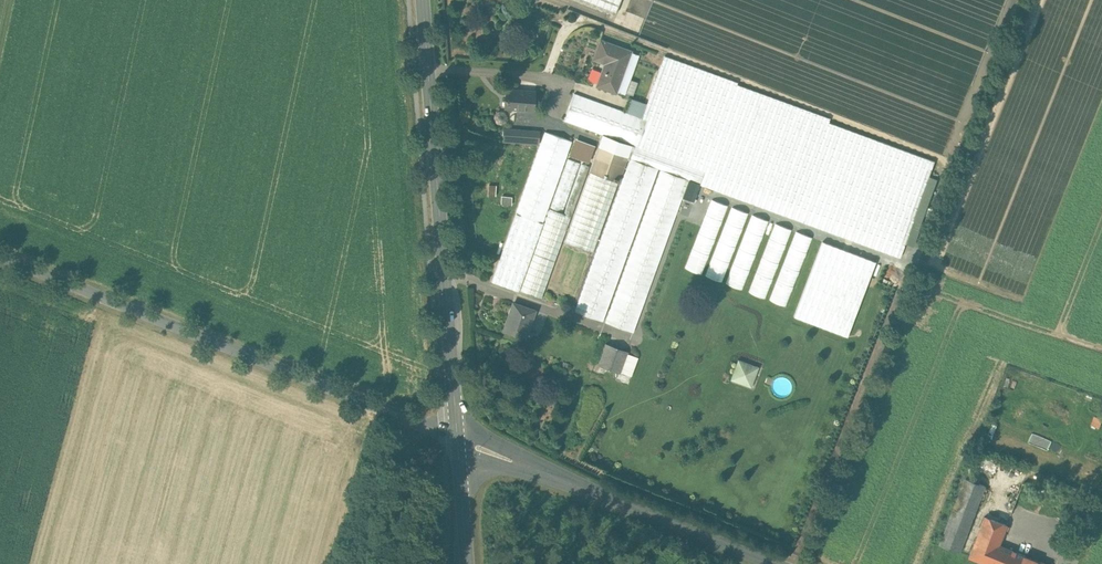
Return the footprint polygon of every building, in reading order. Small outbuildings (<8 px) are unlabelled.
[(619,0),(580,0),(614,13),(619,0)] [(632,51),(602,40),(595,59),(606,63),(598,85),(617,92),(632,51)] [(738,81),(665,55),(643,117),(715,144),(737,84),(738,81)] [(831,118),(737,84),(715,144),(705,172),(701,183),(794,217),(829,122),(831,118)] [(534,91),(506,89),(505,108),(533,110),(534,91)] [(643,117),(575,93),(565,121),(636,147),(705,172),(715,144),(643,117)] [(934,159),(829,122),(794,217),(899,256),(934,159)] [(540,131),(503,128),(502,141),(539,144),(540,131)] [(546,132),(491,281),(519,292),(573,142),(546,132)] [(574,145),(571,155),(589,162),(593,151),(574,145)] [(596,158),(625,168),(629,157),(600,146),(596,158)] [(690,179),(701,183),(705,172),(636,147),(632,158),(659,168),(662,169),(690,179)] [(632,158),(575,312),(603,322),(659,168),(632,158)] [(590,172),(619,183),(625,168),(596,158),(590,172)] [(569,159),(551,209),(563,213),(581,164),(569,159)] [(582,164),(564,214),(572,217),(590,167),(582,164)] [(662,169),(606,323),(633,333),(683,198),(690,179),(662,169)] [(590,172),(565,243),(594,253),(619,183),(590,172)] [(694,202),(701,183),(690,179),(683,198),(694,202)] [(704,274),(727,204),(710,198),(687,268),(704,274)] [(746,291),(769,298),(792,228),(775,222),(762,261),(756,259),(769,219),(750,213),(750,212),(731,206),(719,243),(716,242),(705,275),(725,281),(725,283),(746,290),(746,291)] [(541,300),(572,217),(564,214),(563,213),(551,209),(521,292),(541,300)] [(851,334),(874,257),(819,242),(797,319),(851,334)] [(535,310),(513,302),(503,330),(516,335),(522,320),(530,323),(535,310)] [(626,351),(606,344),(599,364),(619,371),(626,351)] [(758,366),(738,359),(730,379),(751,387),(758,366)] [(1092,423),(1100,426),(1101,420),(1101,418),(1095,416),(1092,423)] [(1048,449),(1052,439),(1032,432),(1028,442),(1048,449)] [(966,477),(940,543),(960,551),(985,484),(966,477)] [(999,544),(1007,523),(986,515),(971,555),(994,563),(1026,563),(1030,556),(999,544)] [(1030,556),(1026,563),(1049,563),(1047,563),(1047,562),(1030,556)]
